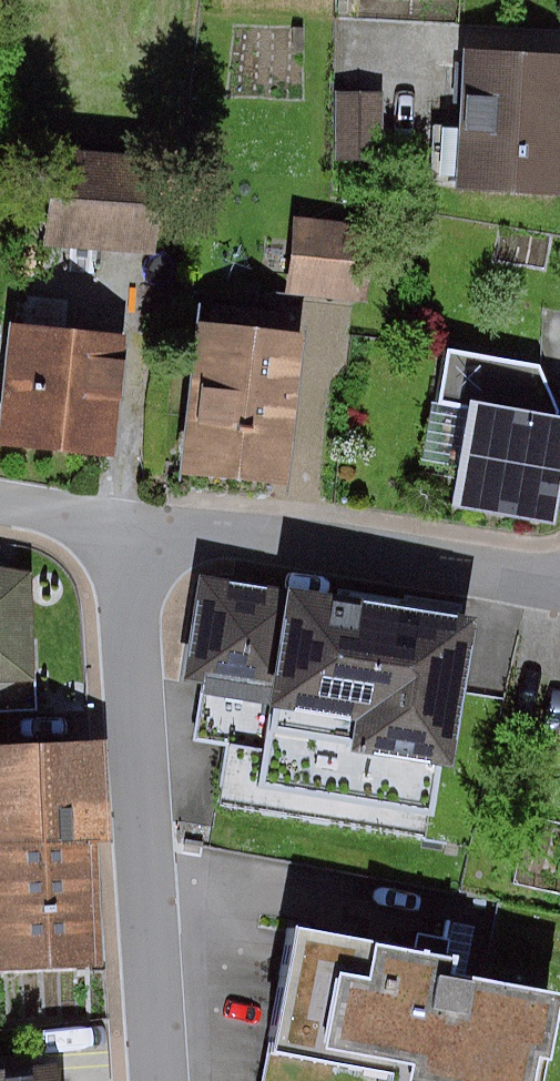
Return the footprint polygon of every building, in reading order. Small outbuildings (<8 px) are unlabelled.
[(559,190),(559,64),(478,53),(462,178),(559,190)] [(193,146),(56,140),(51,244),(188,250),(193,146)] [(422,216),(299,211),(295,289),(419,294),(422,216)] [(124,460),(138,338),(31,326),(18,448),(124,460)] [(306,475),(319,339),(215,329),(202,465),(306,475)] [(559,503),(559,364),(462,348),(446,451),(460,453),(452,501),(558,518),(559,503)] [(0,563),(0,677),(45,674),(38,569),(0,563)] [(450,766),(476,616),(204,569),(184,683),(349,711),(342,748),(450,766)] [(0,748),(0,968),(102,962),(95,838),(112,837),(106,741),(0,748)] [(555,1003),(341,949),(314,1059),(404,1080),(536,1080),(555,1003)] [(0,1074),(0,1080),(58,1080),(56,1067),(0,1074)]
